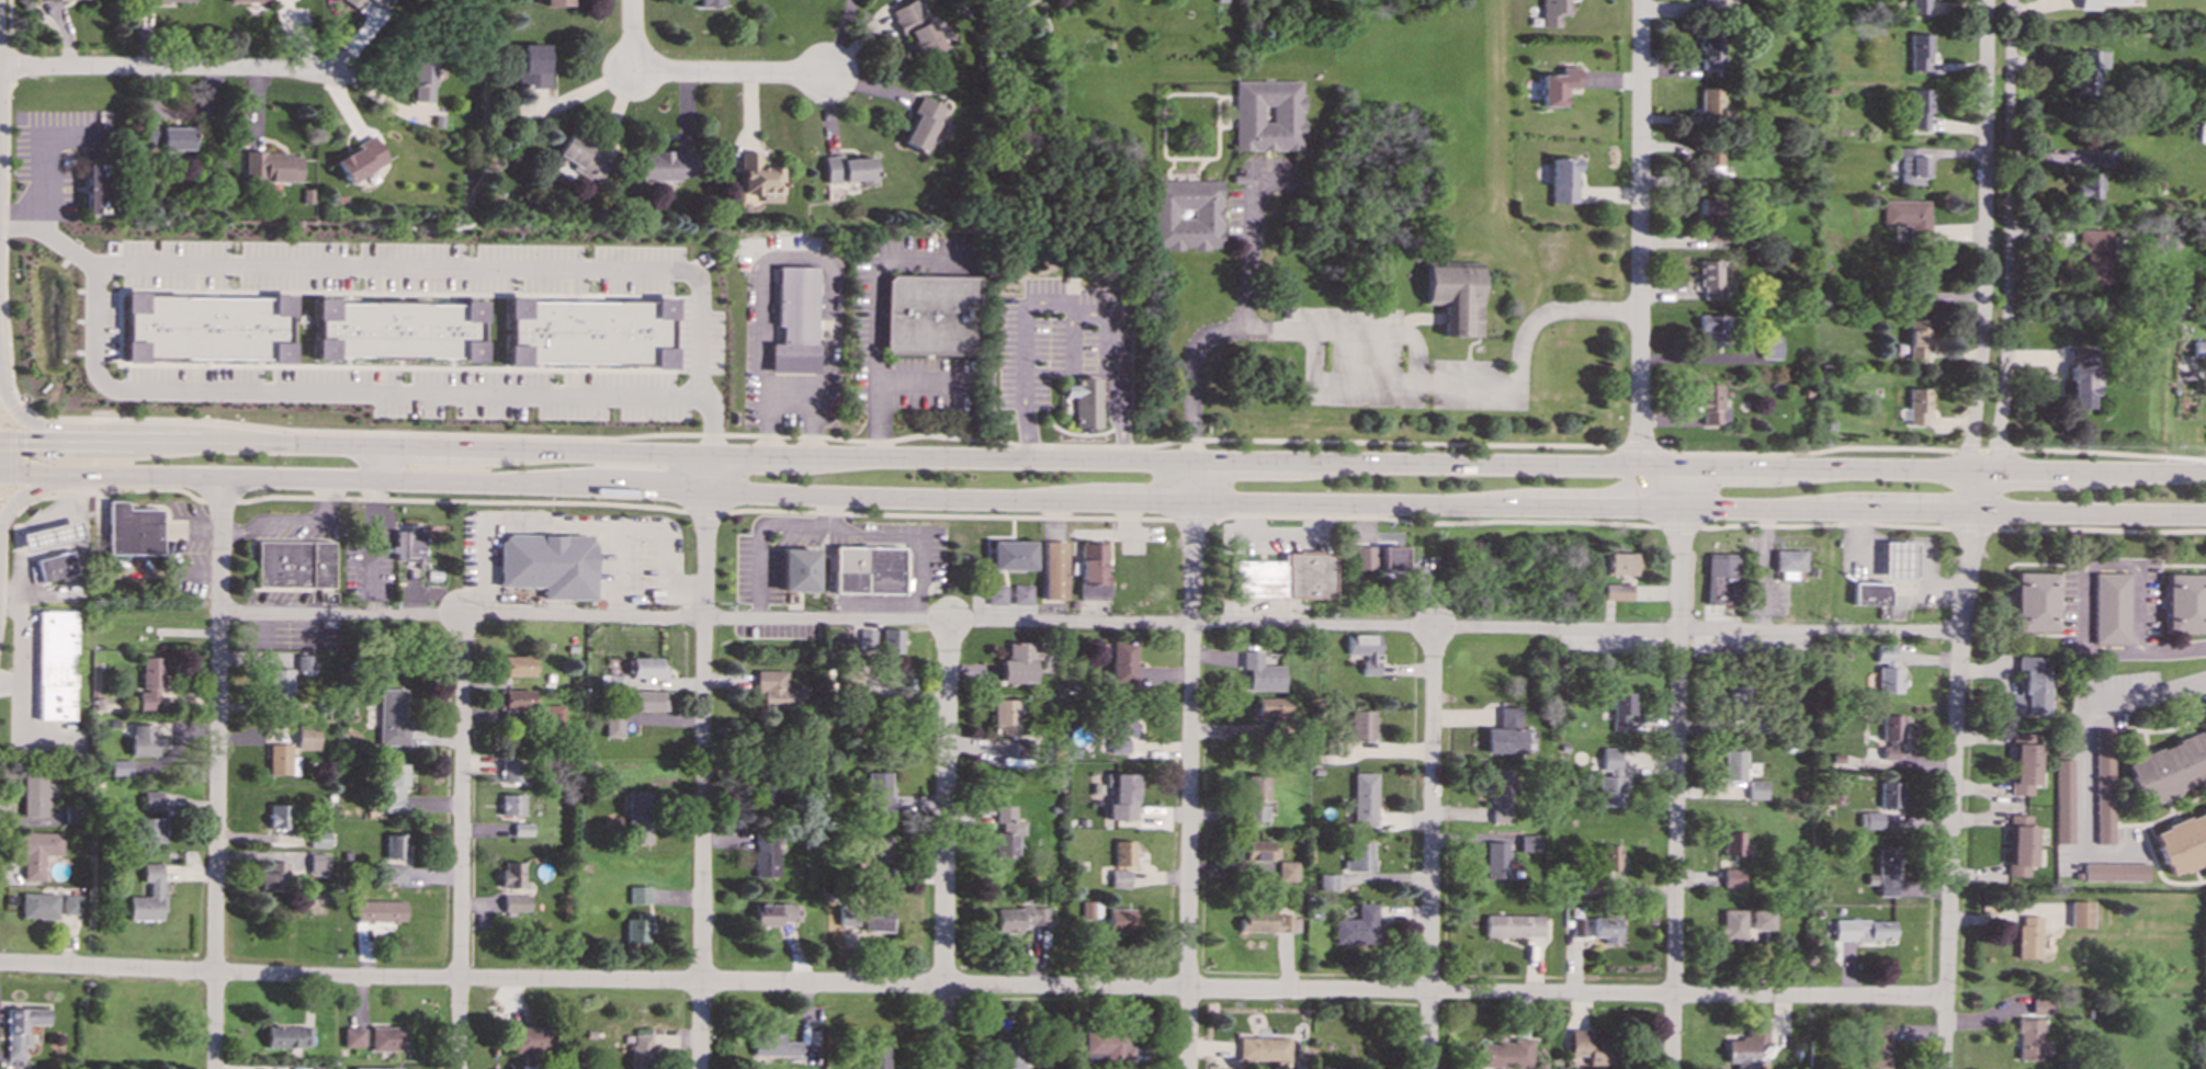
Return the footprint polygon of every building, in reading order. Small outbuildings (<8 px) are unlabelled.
[(363,19),(350,36),(354,39),(349,47),(358,53),(387,12),(383,10),(390,0),(339,0),(363,19)] [(921,0),(912,0),(889,10),(900,36),(907,33),(918,58),(940,48),(921,0)] [(1540,26),(1559,26),(1559,14),(1566,14),(1566,0),(1541,0),(1540,26)] [(1700,9),(1721,10),(1721,0),(1701,0),(1700,9)] [(1930,13),(1930,0),(1909,0),(1909,13),(1930,13)] [(2124,0),(2075,0),(2075,9),(2095,9),(2095,3),(2124,3),(2124,0)] [(1721,68),(1720,30),(1698,31),(1699,69),(1721,68)] [(1928,34),(1910,33),(1910,70),(1928,70),(1928,34)] [(547,88),(548,44),(519,44),(519,88),(547,88)] [(2075,98),(2095,99),(2096,68),(2105,68),(2106,50),(2077,49),(2075,98)] [(410,101),(432,102),(433,54),(412,53),(410,101)] [(1540,73),(1541,106),(1565,106),(1565,89),(1577,89),(1577,67),(1560,67),(1560,73),(1540,73)] [(1300,80),(1232,81),(1233,150),(1299,149),(1299,136),(1300,136),(1300,80)] [(1700,120),(1720,120),(1721,88),(1700,88),(1700,120)] [(1928,89),(1909,88),(1908,128),(1928,129),(1928,89)] [(943,107),(920,95),(912,111),(915,113),(900,141),(924,153),(930,140),(927,138),(943,107)] [(193,127),(145,126),(145,150),(192,150),(193,127)] [(607,163),(599,159),(603,152),(568,133),(548,167),(569,179),(574,171),(596,183),(607,163)] [(333,158),(348,183),(387,161),(373,136),(333,158)] [(1925,184),(1925,156),(1917,156),(1917,148),(1899,147),(1899,183),(1925,184)] [(1719,179),(1720,150),(1692,149),(1690,167),(1698,167),(1697,178),(1719,179)] [(2098,163),(2115,163),(2115,149),(2100,149),(2098,163)] [(290,151),(245,152),(246,182),(299,181),(299,156),(290,156),(290,151)] [(636,180),(677,180),(677,177),(691,177),(691,152),(636,151),(636,180)] [(780,193),(780,167),(758,167),(758,151),(737,151),(737,172),(740,172),(740,202),(762,202),(762,193),(780,193)] [(859,180),(859,183),(873,182),(872,157),(838,159),(838,156),(822,157),(823,182),(859,180)] [(1576,158),(1551,158),(1550,203),(1576,203),(1576,158)] [(86,214),(112,214),(113,163),(87,162),(86,214)] [(2100,172),(2075,172),(2077,200),(2100,200),(2100,172)] [(1150,180),(1150,248),(1219,249),(1220,181),(1150,180)] [(1698,197),(1699,223),(1704,223),(1704,241),(1723,241),(1723,196),(1698,197)] [(1882,225),(1905,225),(1907,235),(1928,234),(1928,200),(1882,201),(1882,225)] [(2075,252),(2084,252),(2084,281),(2108,282),(2109,230),(2077,229),(2075,252)] [(1720,260),(1699,260),(1698,287),(1702,287),(1702,298),(1723,299),(1724,291),(1731,291),(1732,280),(1720,278),(1720,260)] [(814,373),(816,266),(776,265),(774,326),(779,326),(779,343),(769,343),(768,372),(814,373)] [(1480,268),(1425,265),(1424,303),(1443,304),(1441,336),(1478,337),(1480,268)] [(976,354),(977,276),(884,275),(883,353),(976,354)] [(126,359),(293,361),(293,342),(291,342),(292,294),(273,294),(273,297),(126,295),(126,359)] [(315,360),(336,360),(336,357),(483,359),(484,300),(463,300),(463,304),(337,303),(337,298),(316,298),(315,360)] [(505,363),(525,363),(525,361),(671,362),(672,304),(652,304),(652,307),(525,306),(525,302),(505,302),(505,363)] [(1705,343),(1727,343),(1727,315),(1698,315),(1699,330),(1705,330),(1705,343)] [(1909,357),(1925,357),(1925,345),(1928,345),(1928,319),(1908,319),(1909,357)] [(1780,357),(1780,336),(1761,336),(1760,357),(1780,357)] [(2192,340),(2192,356),(2205,356),(2205,340),(2192,340)] [(2090,408),(2089,395),(2095,395),(2094,348),(2068,349),(2069,408),(2090,408)] [(1073,428),(1099,427),(1099,377),(1075,377),(1075,385),(1063,385),(1063,397),(1072,397),(1073,428)] [(1701,422),(1727,422),(1727,408),(1720,408),(1720,384),(1698,384),(1698,411),(1702,411),(1701,422)] [(1908,425),(1924,424),(1924,413),(1928,413),(1927,388),(1908,388),(1908,425)] [(109,555),(161,554),(161,509),(126,509),(126,500),(108,501),(109,555)] [(24,551),(81,539),(77,521),(20,533),(24,551)] [(424,525),(409,524),(409,531),(396,531),(396,549),(395,563),(423,564),(424,525)] [(593,535),(499,534),(498,585),(542,587),(542,599),(592,600),(593,535)] [(256,587),(331,587),(332,542),(257,541),(256,587)] [(1032,542),(989,541),(989,569),(1032,570),(1032,542)] [(1064,600),(1065,542),(1042,541),(1041,599),(1064,600)] [(1913,578),(1914,542),(1883,542),(1882,577),(1913,578)] [(1078,599),(1104,600),(1105,544),(1079,543),(1078,599)] [(1353,570),(1372,570),(1373,543),(1354,543),(1353,570)] [(833,592),(902,593),(903,547),(834,546),(833,592)] [(1403,570),(1403,546),(1380,546),(1380,569),(1403,570)] [(815,591),(816,548),(781,548),(780,591),(815,591)] [(34,559),(39,582),(76,572),(70,550),(34,559)] [(1802,550),(1774,550),(1773,570),(1779,571),(1779,579),(1794,580),(1794,570),(1802,570),(1802,550)] [(1281,560),(1234,559),(1233,596),(1330,598),(1330,554),(1281,553),(1281,560)] [(1633,573),(1633,553),(1605,553),(1605,573),(1633,573)] [(1736,575),(1738,554),(1705,554),(1704,575),(1736,575)] [(2012,630),(2055,630),(2056,572),(2012,572),(2012,630)] [(2092,644),(2127,644),(2128,572),(2093,572),(2092,644)] [(2205,632),(2205,573),(2163,573),(2163,633),(2205,632)] [(1735,576),(1706,576),(1706,603),(1734,604),(1735,576)] [(1887,605),(1888,582),(1854,582),(1853,604),(1887,605)] [(1631,584),(1604,583),(1604,600),(1630,600),(1631,584)] [(1013,604),(1031,604),(1031,584),(1013,584),(1013,604)] [(37,720),(75,720),(76,611),(38,611),(37,720)] [(879,651),(900,652),(901,628),(880,627),(879,651)] [(1379,635),(1348,635),(1348,655),(1364,655),(1364,674),(1379,674),(1379,635)] [(999,682),(1033,682),(1033,642),(1007,641),(1007,660),(1000,659),(999,682)] [(1111,641),(1110,684),(1134,685),(1135,641),(1111,641)] [(1876,662),(1892,662),(1892,645),(1876,644),(1876,662)] [(1247,690),(1282,691),(1282,666),(1262,664),(1262,651),(1242,650),(1242,669),(1247,669),(1247,690)] [(314,655),(294,655),(295,671),(315,671),(314,655)] [(502,656),(502,675),(532,675),(533,656),(502,656)] [(2009,715),(2052,715),(2052,702),(2046,702),(2047,656),(2017,656),(2017,694),(2010,694),(2009,715)] [(160,657),(140,657),(142,691),(138,691),(138,710),(161,710),(160,657)] [(630,676),(664,678),(665,658),(631,657),(630,676)] [(1877,692),(1901,693),(1901,668),(1878,667),(1877,692)] [(269,698),(291,700),(291,669),(269,669),(269,698)] [(784,686),(784,670),(755,670),(755,694),(761,694),(761,708),(805,709),(806,686),(784,686)] [(599,686),(623,687),(623,675),(600,674),(599,686)] [(1724,706),(1747,706),(1749,683),(1726,682),(1724,706)] [(403,689),(378,689),(377,744),(406,746),(407,721),(401,721),(403,689)] [(532,689),(496,690),(497,712),(533,710),(532,689)] [(665,710),(665,691),(631,691),(631,710),(665,710)] [(1610,730),(1628,730),(1628,716),(1634,716),(1634,692),(1611,692),(1610,730)] [(1289,713),(1289,698),(1256,697),(1255,721),(1297,723),(1297,713),(1289,713)] [(1017,700),(993,698),(993,735),(1017,736),(1017,700)] [(1116,752),(1128,752),(1128,736),(1134,736),(1134,704),(1117,704),(1116,752)] [(562,705),(541,705),(540,726),(562,727),(562,705)] [(1523,707),(1498,707),(1498,727),(1485,727),(1485,752),(1534,752),(1534,742),(1521,742),(1523,707)] [(1373,710),(1350,709),(1350,738),(1373,739),(1373,710)] [(1774,712),(1750,713),(1750,732),(1774,731),(1774,712)] [(622,737),(622,713),(604,713),(606,737),(622,737)] [(1903,715),(1881,714),(1881,759),(1898,759),(1898,740),(1902,740),(1903,715)] [(131,725),(131,755),(160,755),(160,737),(154,737),(152,725),(131,725)] [(296,749),(317,749),(317,725),(296,726),(296,749)] [(2095,843),(2113,842),(2112,728),(2094,728),(2095,843)] [(2124,759),(2139,804),(2205,781),(2205,731),(2124,759)] [(2036,785),(2038,733),(2013,733),(2011,794),(2030,795),(2030,785),(2036,785)] [(268,774),(297,774),(296,755),(290,755),(290,743),(268,744),(268,774)] [(1602,773),(1619,773),(1620,748),(1602,747),(1602,773)] [(1723,780),(1743,780),(1743,750),(1722,750),(1723,780)] [(2055,759),(2055,843),(2073,842),(2072,759),(2055,759)] [(131,760),(111,760),(111,775),(129,776),(131,760)] [(522,782),(523,761),(500,760),(499,782),(522,782)] [(406,763),(382,764),(383,812),(401,812),(400,786),(407,785),(406,763)] [(1508,822),(1508,804),(1509,804),(1511,770),(1490,769),(1490,806),(1491,806),(1491,822),(1508,822)] [(21,816),(46,817),(47,771),(23,771),(21,816)] [(887,772),(866,772),(866,811),(893,811),(893,786),(887,786),(887,772)] [(1268,798),(1268,772),(1245,772),(1245,798),(1268,798)] [(1376,826),(1377,773),(1354,772),(1353,826),(1376,826)] [(1113,773),(1112,803),(1107,803),(1107,819),(1134,820),(1135,773),(1113,773)] [(1597,806),(1621,806),(1622,776),(1598,776),(1597,806)] [(1747,799),(1765,798),(1765,781),(1747,781),(1747,799)] [(1879,807),(1899,807),(1899,782),(1880,781),(1879,807)] [(774,782),(753,782),(753,808),(774,808),(774,782)] [(649,842),(651,791),(627,791),(627,842),(649,842)] [(522,815),(522,794),(500,794),(500,815),(522,815)] [(83,825),(83,805),(66,804),(65,823),(83,825)] [(290,805),(268,804),(268,828),(290,828),(290,805)] [(1248,820),(1267,820),(1268,805),(1249,805),(1248,820)] [(1015,857),(1015,834),(1023,834),(1023,820),(1015,820),(1015,806),(995,806),(995,822),(1000,822),(1000,832),(995,831),(995,857),(1015,857)] [(2168,876),(2205,861),(2205,809),(2150,831),(2168,876)] [(1881,828),(1881,811),(1859,811),(1859,828),(1881,828)] [(2034,866),(2034,826),(2027,825),(2027,816),(2010,815),(2009,876),(2028,876),(2028,865),(2034,866)] [(162,818),(139,818),(139,842),(162,842),(162,818)] [(512,835),(531,835),(531,823),(512,822),(512,835)] [(308,848),(327,848),(327,829),(309,829),(308,848)] [(21,879),(42,880),(43,854),(60,855),(61,833),(22,831),(21,879)] [(1749,855),(1747,843),(1742,843),(1742,831),(1722,831),(1723,855),(1749,855)] [(404,857),(404,834),(384,834),(384,858),(404,857)] [(773,876),(772,834),(753,834),(754,876),(773,876)] [(1538,851),(1538,834),(1519,834),(1519,851),(1538,851)] [(870,861),(890,862),(891,837),(871,835),(870,861)] [(1133,840),(1113,841),(1115,866),(1134,865),(1133,840)] [(1274,841),(1242,840),(1241,861),(1274,861),(1274,841)] [(1484,877),(1506,878),(1507,842),(1485,841),(1484,877)] [(1371,842),(1349,842),(1349,860),(1344,860),(1344,871),(1372,871),(1371,842)] [(1620,869),(1619,844),(1600,844),(1600,871),(1620,869)] [(1897,849),(1877,849),(1877,896),(1896,896),(1897,849)] [(327,853),(308,854),(308,875),(327,875),(327,853)] [(260,871),(259,889),(285,890),(285,862),(267,861),(267,872),(260,871)] [(1297,882),(1297,861),(1278,861),(1278,882),(1297,882)] [(521,887),(522,862),(499,862),(499,887),(521,887)] [(128,920),(162,920),(162,863),(142,863),(142,882),(148,882),(148,897),(128,897),(128,920)] [(2148,882),(2148,863),(2082,863),(2082,880),(2148,882)] [(887,868),(871,868),(871,879),(887,879),(887,868)] [(1110,887),(1130,888),(1130,869),(1111,868),(1110,887)] [(1742,886),(1742,868),(1722,868),(1722,886),(1742,886)] [(1319,890),(1337,890),(1337,874),(1319,874),(1319,890)] [(649,886),(629,886),(629,903),(649,903),(649,886)] [(528,911),(528,894),(516,894),(516,889),(502,889),(502,911),(528,911)] [(20,918),(56,918),(57,892),(20,892),(20,918)] [(80,895),(61,895),(61,913),(80,913),(80,895)] [(404,901),(354,900),(354,921),(403,922),(404,901)] [(1095,900),(1082,901),(1082,917),(1096,916),(1095,900)] [(2069,928),(2091,928),(2092,900),(2070,900),(2069,928)] [(1334,919),(1335,943),(1378,942),(1378,902),(1357,903),(1357,918),(1334,919)] [(797,921),(796,903),(753,905),(754,925),(779,925),(779,921),(797,921)] [(1049,925),(1049,908),(995,907),(995,931),(1021,931),(1021,924),(1049,925)] [(838,924),(864,925),(863,931),(890,932),(890,909),(839,908),(838,924)] [(1133,909),(1107,908),(1107,934),(1132,934),(1133,909)] [(1240,932),(1299,931),(1299,916),(1276,916),(1276,908),(1240,909),(1240,932)] [(1720,910),(1720,940),(1755,940),(1755,929),(1773,929),(1773,910),(1720,910)] [(624,942),(647,942),(647,911),(635,911),(635,918),(625,918),(624,942)] [(1542,936),(1542,914),(1485,914),(1485,936),(1542,936)] [(2017,958),(2039,958),(2040,916),(2018,916),(2017,958)] [(1594,917),(1593,936),(1604,936),(1603,942),(1619,943),(1620,918),(1594,917)] [(1834,919),(1834,942),(1882,942),(1882,941),(1893,941),(1893,920),(1834,919)] [(1572,936),(1584,936),(1583,920),(1572,920),(1572,936)] [(2032,1013),(2054,1014),(2054,999),(2032,998),(2032,1013)] [(48,1024),(48,1008),(5,1008),(5,1062),(23,1062),(23,1024),(48,1024)] [(2040,1059),(2043,1019),(2018,1017),(2016,1058),(2040,1059)] [(1735,1062),(1735,1068),(1765,1068),(1765,1059),(1756,1059),(1756,1042),(1767,1042),(1767,1023),(1746,1023),(1745,1038),(1727,1037),(1726,1062),(1735,1062)] [(547,1053),(547,1025),(509,1026),(510,1054),(547,1053)] [(310,1026),(265,1026),(265,1046),(310,1047),(310,1026)] [(369,1050),(403,1050),(403,1026),(370,1026),(369,1050)] [(1889,1027),(1865,1026),(1865,1067),(1889,1068),(1889,1027)] [(363,1046),(362,1027),(342,1027),(342,1047),(363,1046)] [(1570,1028),(1570,1057),(1587,1057),(1587,1065),(1611,1065),(1611,1036),(1590,1036),(1590,1028),(1570,1028)] [(782,1034),(751,1033),(751,1055),(799,1055),(799,1042),(782,1042),(782,1034)] [(1116,1064),(1129,1064),(1129,1033),(1083,1033),(1083,1054),(1116,1054),(1116,1064)] [(652,1034),(630,1035),(631,1068),(653,1068),(652,1034)] [(1021,1035),(994,1035),(994,1068),(1021,1068),(1021,1035)] [(1288,1036),(1237,1037),(1237,1061),(1288,1060),(1288,1036)] [(1479,1043),(1479,1066),(1530,1067),(1531,1038),(1512,1037),(1512,1044),(1479,1043)] [(887,1046),(864,1046),(865,1068),(887,1068),(887,1046)]
